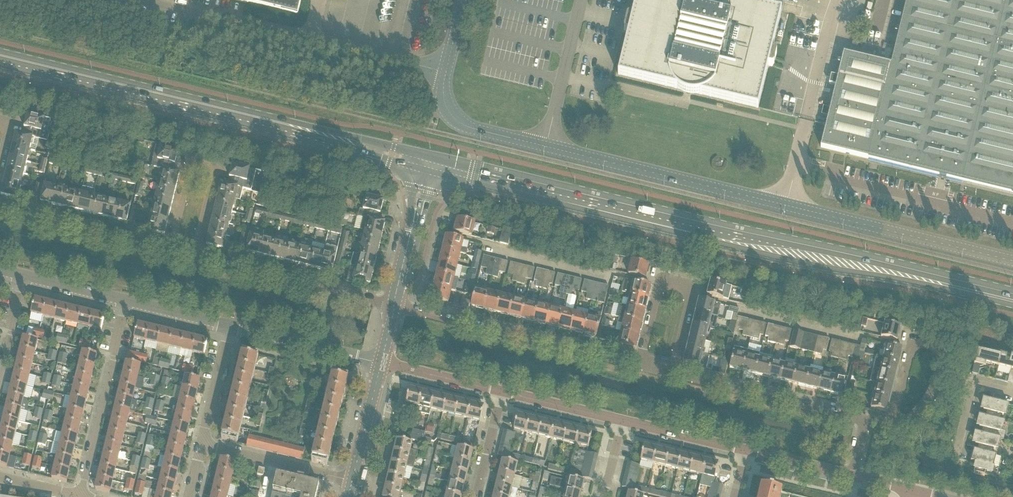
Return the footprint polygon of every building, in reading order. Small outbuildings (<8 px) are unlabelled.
[(246,3),(298,15),(302,0),(235,0),(246,3)] [(618,75),(685,91),(692,92),(758,108),(769,65),(771,66),(772,66),(773,66),(773,65),(774,65),(774,64),(777,53),(777,52),(776,52),(776,51),(775,51),(775,50),(772,50),(782,12),(772,9),(734,0),(636,0),(632,16),(630,15),(629,15),(628,16),(627,16),(627,17),(624,28),(624,29),(624,30),(625,30),(625,31),(626,31),(627,31),(628,32),(618,75)] [(898,36),(898,40),(893,58),(891,65),(844,53),(838,75),(838,77),(831,75),(831,76),(829,83),(829,84),(836,86),(832,103),(827,122),(827,123),(821,147),(1012,194),(1012,0),(907,0),(898,36)] [(24,127),(22,134),(33,136),(33,137),(37,138),(39,139),(47,141),(50,132),(47,131),(50,119),(44,118),(27,114),(24,127)] [(16,133),(13,145),(30,149),(36,151),(39,139),(37,138),(33,137),(33,136),(22,134),(19,134),(16,133)] [(13,145),(10,157),(27,161),(30,149),(13,145)] [(153,159),(152,166),(157,167),(162,169),(172,171),(174,163),(177,151),(160,146),(158,146),(156,145),(153,158),(153,159)] [(10,157),(7,169),(24,173),(27,161),(10,157)] [(49,164),(61,167),(63,162),(50,159),(49,164)] [(61,167),(74,170),(75,165),(63,162),(61,167)] [(143,164),(141,171),(148,173),(149,166),(143,164)] [(232,164),(228,184),(238,187),(243,188),(244,188),(251,190),(256,170),(252,169),(232,164)] [(74,170),(86,173),(87,168),(75,165),(74,170)] [(86,173),(98,176),(99,171),(87,168),(86,173)] [(7,169),(4,181),(21,185),(24,173),(7,169)] [(162,169),(159,181),(175,185),(176,185),(179,173),(172,171),(162,169)] [(98,176),(110,179),(111,174),(99,171),(98,176)] [(265,172),(263,179),(269,180),(270,181),(272,173),(265,172)] [(110,179),(122,182),(124,177),(111,174),(110,179)] [(124,177),(122,182),(127,183),(135,185),(137,180),(136,180),(128,178),(124,177)] [(1,194),(18,199),(18,198),(20,188),(21,185),(4,181),(1,194)] [(159,181),(156,193),(171,197),(173,197),(176,185),(175,185),(159,181)] [(221,183),(218,195),(235,199),(241,200),(243,188),(238,187),(228,184),(227,184),(221,183)] [(40,201),(52,204),(56,187),(44,184),(40,201)] [(77,210),(89,213),(93,196),(95,189),(82,186),(81,193),(77,210)] [(52,204),(65,207),(69,190),(56,187),(52,204)] [(65,207),(77,210),(81,193),(69,190),(65,207)] [(156,193),(153,205),(168,209),(170,209),(173,197),(171,197),(156,193)] [(218,195),(215,206),(232,210),(235,199),(218,195)] [(89,213),(101,216),(105,199),(93,196),(89,213)] [(365,210),(363,218),(367,219),(368,218),(379,221),(383,200),(366,196),(363,209),(365,210)] [(101,216),(113,219),(118,202),(105,199),(101,216)] [(118,202),(113,219),(126,222),(130,205),(118,202)] [(153,205),(150,217),(165,221),(167,221),(170,209),(168,209),(153,205)] [(215,206),(212,219),(229,223),(232,210),(215,206)] [(268,211),(267,216),(279,219),(281,214),(268,211)] [(132,212),(128,226),(134,227),(137,214),(132,212)] [(150,220),(147,229),(162,233),(164,234),(167,221),(165,221),(150,217),(150,220)] [(293,217),(291,222),(304,225),(305,220),(293,217)] [(360,229),(365,231),(382,235),(385,222),(379,221),(368,218),(367,219),(363,218),(360,229)] [(212,219),(209,231),(226,235),(229,223),(212,219)] [(458,219),(455,232),(472,236),(475,223),(458,219)] [(305,220),(304,225),(316,228),(317,223),(305,220)] [(317,223),(316,228),(328,231),(329,226),(317,223)] [(329,226),(328,231),(340,234),(342,229),(329,226)] [(488,226),(487,233),(494,234),(495,228),(488,226)] [(503,230),(500,243),(508,245),(512,229),(503,227),(503,230)] [(246,251),(258,254),(262,237),(264,231),(251,228),(246,251)] [(206,244),(223,248),(225,238),(226,235),(209,231),(206,244)] [(365,231),(362,243),(379,247),(382,235),(365,231)] [(274,240),(270,257),(282,260),(287,243),(288,238),(276,235),(274,240)] [(446,236),(443,249),(460,253),(466,254),(469,242),(446,236)] [(258,254),(270,257),(274,240),(262,237),(258,254)] [(299,246),(295,263),(307,266),(313,241),(302,239),(301,240),(300,240),(299,246)] [(312,242),(307,266),(319,268),(324,245),(312,242)] [(282,260),(295,263),(299,246),(287,243),(282,260)] [(362,243),(359,255),(376,259),(379,247),(362,243)] [(324,245),(319,268),(331,271),(337,247),(325,244),(324,245)] [(443,249),(440,261),(457,265),(460,253),(443,249)] [(340,250),(337,262),(342,264),(345,251),(340,250)] [(350,266),(356,267),(373,271),(376,259),(359,255),(353,253),(350,266)] [(490,257),(484,255),(481,267),(487,269),(490,257)] [(487,269),(493,270),(496,258),(490,257),(487,269)] [(493,270),(500,272),(502,260),(496,258),(493,270)] [(508,261),(502,260),(500,272),(505,273),(508,261)] [(440,261),(437,274),(458,279),(460,279),(463,267),(457,265),(440,261)] [(629,274),(637,276),(645,278),(648,265),(632,261),(629,274)] [(517,263),(510,262),(508,274),(514,275),(517,263)] [(517,263),(514,275),(520,276),(522,265),(517,263)] [(520,276),(526,278),(529,266),(522,265),(520,276)] [(529,266),(526,278),(532,279),(535,268),(529,266)] [(373,271),(356,267),(353,280),(370,284),(373,271)] [(543,270),(537,268),(534,280),(537,281),(540,281),(543,270)] [(540,281),(543,282),(546,283),(549,271),(543,270),(540,281)] [(546,283),(550,284),(552,284),(555,273),(549,271),(546,283)] [(555,285),(561,287),(564,275),(557,273),(555,285)] [(437,274),(434,286),(451,290),(455,291),(458,279),(437,274)] [(469,274),(467,281),(474,283),(475,276),(469,274)] [(567,288),(570,276),(564,275),(561,287),(567,288)] [(567,288),(573,290),(576,278),(570,276),(567,288)] [(582,279),(576,278),(573,290),(579,291),(582,279)] [(625,279),(622,292),(626,293),(631,294),(647,298),(650,286),(644,284),(642,284),(635,282),(634,281),(625,279)] [(584,280),(581,291),(587,293),(590,281),(584,280)] [(587,293),(594,295),(597,283),(590,281),(587,293)] [(707,294),(707,295),(714,297),(723,299),(728,300),(732,286),(726,284),(711,281),(709,288),(710,288),(708,295),(707,294)] [(594,295),(600,296),(603,284),(597,283),(594,295)] [(608,286),(603,284),(600,296),(605,297),(608,286)] [(451,290),(434,286),(431,299),(448,303),(451,290)] [(472,306),(484,309),(489,292),(476,289),(472,306)] [(484,309),(497,312),(501,295),(489,292),(484,309)] [(626,293),(625,298),(629,299),(628,307),(644,311),(647,298),(631,294),(626,293)] [(497,312),(509,315),(513,298),(501,295),(497,312)] [(509,315),(522,318),(526,301),(526,298),(514,295),(513,298),(509,315)] [(594,295),(592,301),(604,304),(605,297),(600,296),(594,295)] [(31,313),(43,316),(46,302),(35,299),(31,313)] [(534,321),(546,324),(550,307),(552,302),(539,299),(538,304),(534,321)] [(696,312),(717,317),(721,304),(699,299),(699,300),(698,305),(697,305),(696,312)] [(522,318),(534,321),(538,304),(526,301),(522,318)] [(43,316),(54,319),(58,304),(46,302),(43,316)] [(54,319),(66,322),(69,307),(58,304),(54,319)] [(619,304),(616,317),(618,317),(625,319),(641,323),(644,311),(628,307),(619,304)] [(66,322),(77,324),(81,310),(69,307),(66,322)] [(546,324),(559,327),(563,310),(550,307),(546,324)] [(77,324),(89,327),(92,313),(81,310),(77,324)] [(559,327),(571,330),(575,313),(563,310),(559,327)] [(587,316),(583,333),(596,336),(598,326),(600,320),(602,314),(589,311),(587,316)] [(693,325),(711,329),(714,330),(717,317),(696,312),(694,319),(695,319),(693,325)] [(92,313),(89,327),(101,330),(105,316),(92,313)] [(571,330),(583,333),(587,316),(575,313),(571,330)] [(615,330),(622,331),(638,335),(641,323),(625,319),(618,317),(615,330)] [(743,319),(737,317),(734,329),(739,330),(740,330),(743,319)] [(740,330),(743,331),(746,332),(748,320),(743,319),(740,330)] [(754,321),(748,320),(746,332),(751,333),(754,321)] [(754,321),(751,333),(757,334),(760,323),(754,321)] [(757,334),(759,335),(763,336),(766,324),(760,323),(757,334)] [(881,337),(897,341),(896,340),(898,334),(900,327),(885,323),(885,324),(882,337),(881,337)] [(134,338),(146,341),(149,326),(137,324),(134,338)] [(691,330),(690,337),(705,341),(707,334),(709,334),(711,329),(693,325),(692,331),(691,330)] [(765,336),(769,337),(771,338),(774,326),(768,325),(765,336)] [(146,341),(157,344),(161,329),(149,326),(146,341)] [(599,339),(607,341),(610,328),(609,328),(602,326),(599,339)] [(771,338),(777,339),(779,328),(774,326),(771,338)] [(779,328),(777,339),(782,341),(785,329),(779,328)] [(157,344),(169,347),(172,332),(161,329),(157,344)] [(791,330),(785,329),(782,341),(785,341),(788,342),(791,330)] [(638,335),(622,331),(619,344),(617,343),(616,348),(632,352),(633,348),(635,348),(638,335)] [(803,333),(793,331),(789,347),(799,350),(803,333)] [(169,347),(180,349),(184,335),(172,332),(169,347)] [(803,333),(800,349),(805,351),(806,346),(809,347),(811,335),(803,333)] [(180,349),(192,352),(195,338),(184,335),(180,349)] [(817,337),(811,335),(809,347),(814,348),(817,337)] [(24,337),(21,348),(35,352),(38,340),(24,337)] [(689,345),(687,350),(708,355),(711,343),(705,341),(690,337),(688,344),(689,345)] [(817,337),(814,348),(820,350),(823,338),(817,337)] [(195,338),(192,352),(204,355),(207,341),(195,338)] [(820,350),(823,350),(826,351),(829,340),(823,338),(820,350)] [(828,352),(832,353),(834,353),(837,341),(831,340),(828,352)] [(843,343),(837,341),(834,353),(840,354),(843,343)] [(840,354),(845,356),(848,344),(843,343),(840,354)] [(854,346),(848,344),(845,356),(848,356),(851,357),(854,346)] [(885,350),(883,358),(899,362),(900,355),(901,349),(902,349),(884,344),(883,350),(885,350)] [(748,350),(747,352),(760,355),(761,348),(749,345),(748,350)] [(860,347),(854,346),(851,357),(853,358),(857,359),(859,352),(860,347)] [(736,369),(742,371),(745,360),(747,354),(748,350),(734,347),(729,368),(736,370),(736,369)] [(986,363),(998,366),(1001,353),(978,347),(974,364),(975,364),(985,366),(986,363)] [(21,348),(18,360),(32,363),(35,352),(21,348)] [(684,360),(683,363),(699,367),(698,368),(705,370),(709,356),(708,355),(687,350),(686,356),(685,356),(684,360)] [(81,356),(80,362),(94,366),(97,354),(83,351),(81,356)] [(127,358),(140,362),(142,354),(129,351),(127,358)] [(243,351),(222,440),(237,443),(259,355),(243,351)] [(745,360),(742,371),(748,372),(748,373),(755,374),(758,360),(759,359),(760,355),(747,352),(747,354),(745,360)] [(1001,353),(998,366),(1012,369),(1012,356),(1001,353)] [(876,356),(873,369),(895,374),(896,368),(897,369),(899,362),(892,360),(883,358),(876,356)] [(158,366),(160,359),(154,357),(152,365),(158,366)] [(762,375),(767,377),(771,362),(759,359),(755,374),(761,376),(762,375)] [(18,360),(15,371),(30,375),(32,363),(18,360)] [(721,361),(718,372),(725,374),(726,368),(728,363),(721,361)] [(80,362),(77,375),(91,378),(94,366),(80,362)] [(126,362),(124,373),(138,376),(141,365),(126,362)] [(773,379),(780,381),(784,365),(771,362),(767,377),(773,378),(773,379)] [(787,382),(793,383),(796,368),(784,365),(780,381),(787,382)] [(798,385),(805,387),(809,371),(796,368),(793,383),(798,384),(798,385)] [(873,369),(870,381),(877,383),(893,387),(894,380),(895,374),(873,369)] [(15,371),(12,383),(27,387),(30,375),(15,371)] [(812,388),(818,389),(821,374),(809,371),(805,387),(812,388)] [(124,373),(121,384),(135,388),(138,376),(124,373)] [(333,373),(312,461),(327,465),(348,377),(333,373)] [(823,391),(830,393),(834,377),(821,374),(818,389),(823,390),(823,391)] [(77,375),(74,386),(89,389),(91,378),(77,375)] [(138,376),(135,388),(141,389),(144,378),(138,376)] [(186,376),(183,387),(197,391),(200,379),(186,376)] [(834,377),(830,393),(837,395),(837,394),(843,395),(842,396),(843,396),(847,380),(834,377)] [(12,383),(10,394),(24,398),(30,400),(33,388),(27,387),(12,383)] [(873,390),(872,395),(874,396),(889,399),(890,394),(891,394),(893,387),(877,383),(875,391),(873,390)] [(121,384),(118,396),(132,400),(135,388),(121,384)] [(172,397),(180,399),(183,387),(175,385),(172,397)] [(74,386),(71,397),(86,401),(89,389),(74,386)] [(183,387),(180,399),(195,402),(197,391),(183,387)] [(409,389),(406,403),(418,406),(422,392),(409,389)] [(429,415),(431,409),(434,395),(422,392),(418,406),(417,412),(429,415)] [(10,394),(7,406),(21,410),(24,398),(10,394)] [(431,409),(443,412),(446,398),(434,395),(431,409)] [(872,395),(871,400),(873,401),(871,409),(886,413),(888,405),(889,399),(874,396),(872,395)] [(118,396),(115,408),(130,411),(132,400),(118,396)] [(71,397),(69,409),(83,412),(86,401),(71,397)] [(443,412),(455,415),(459,401),(446,398),(443,412)] [(979,415),(979,416),(1005,422),(1001,421),(1002,415),(1004,415),(1008,405),(1009,405),(983,398),(983,399),(984,399),(982,406),(984,407),(983,410),(987,411),(985,417),(979,415)] [(180,399),(177,411),(192,414),(195,402),(180,399)] [(455,415),(467,418),(471,404),(459,401),(455,415)] [(471,404),(467,418),(480,421),(483,407),(471,404)] [(7,406),(4,417),(19,421),(26,422),(28,412),(21,410),(7,406)] [(115,408),(113,419),(127,422),(130,411),(115,408)] [(69,409),(66,421),(80,424),(83,412),(69,409)] [(177,411),(175,422),(189,425),(192,414),(177,411)] [(517,415),(514,429),(526,432),(530,418),(517,415)] [(980,416),(978,423),(980,423),(979,427),(983,428),(981,434),(995,437),(996,438),(1000,438),(1001,439),(1004,440),(1004,439),(1005,435),(1005,434),(1006,432),(1000,431),(1000,430),(1004,422),(1005,422),(1001,421),(985,417),(979,416),(980,416)] [(4,417),(1,429),(16,432),(19,421),(4,417)] [(526,432),(539,435),(542,421),(530,418),(526,432)] [(113,419),(110,431),(124,434),(127,422),(113,419)] [(66,421),(63,431),(78,435),(80,424),(66,421)] [(173,427),(172,434),(186,437),(189,425),(175,422),(170,421),(169,426),(173,427)] [(539,435),(551,438),(554,424),(542,421),(539,435)] [(428,423),(426,431),(432,432),(434,425),(428,423)] [(551,438),(563,441),(567,427),(554,424),(551,438)] [(563,441),(575,444),(579,430),(567,427),(563,441)] [(0,434),(0,441),(13,444),(16,432),(1,429),(0,434)] [(410,440),(422,443),(424,438),(425,433),(413,430),(410,440)] [(579,430),(575,444),(588,447),(591,433),(579,430)] [(63,431),(60,443),(75,446),(78,435),(63,431)] [(110,431),(107,442),(121,445),(124,434),(110,431)] [(504,431),(502,437),(514,440),(516,434),(513,433),(504,431)] [(974,450),(996,456),(996,455),(992,454),(994,449),(995,449),(1000,439),(1001,439),(996,438),(981,434),(975,432),(974,433),(976,433),(974,440),(976,440),(975,444),(978,445),(977,451),(974,450)] [(172,434),(169,445),(183,449),(186,437),(172,434)] [(246,446),(273,452),(275,442),(249,436),(246,446)] [(502,437),(501,443),(512,446),(514,440),(502,437)] [(397,440),(394,452),(409,455),(416,457),(417,452),(410,450),(412,443),(397,440)] [(10,455),(13,444),(0,441),(0,453),(10,455)] [(53,442),(50,454),(57,456),(58,455),(72,458),(75,446),(60,443),(60,444),(53,442)] [(107,442),(104,453),(119,457),(121,445),(107,442)] [(278,443),(276,453),(302,459),(305,449),(278,443)] [(501,443),(499,449),(511,452),(512,446),(501,443)] [(146,445),(145,452),(152,454),(154,447),(146,445)] [(169,445),(167,456),(181,460),(183,449),(169,445)] [(644,446),(640,460),(653,463),(656,449),(644,446)] [(458,447),(455,459),(470,462),(473,450),(458,447)] [(499,449),(498,456),(509,458),(511,452),(499,449)] [(653,463),(665,466),(669,452),(656,449),(653,463)] [(996,456),(974,450),(971,462),(976,463),(974,470),(974,473),(984,475),(985,474),(985,471),(992,473),(996,456)] [(394,452),(391,463),(406,467),(413,469),(416,457),(409,455),(394,452)] [(586,452),(585,458),(596,461),(598,455),(587,452),(586,452)] [(665,466),(677,469),(681,455),(669,452),(665,466)] [(7,468),(14,469),(17,458),(10,456),(10,455),(0,453),(0,466),(7,468)] [(104,453),(101,465),(116,469),(119,457),(104,453)] [(57,456),(55,466),(69,470),(72,458),(58,455),(57,456)] [(677,469),(690,472),(693,458),(681,455),(677,469)] [(160,456),(158,467),(164,468),(178,472),(181,460),(167,456),(166,457),(160,456)] [(221,458),(219,469),(233,473),(236,462),(221,458)] [(585,458),(584,464),(595,467),(596,461),(585,458)] [(690,472),(702,475),(705,460),(693,458),(690,472)] [(455,459),(453,470),(467,474),(470,462),(455,459)] [(503,460),(500,472),(514,475),(517,464),(503,460)] [(705,460),(702,475),(715,478),(718,464),(705,460)] [(628,462),(626,469),(638,471),(640,465),(639,465),(629,463),(628,462)] [(391,463),(389,475),(404,478),(406,467),(391,463)] [(584,464),(582,471),(593,473),(595,467),(584,464)] [(101,465),(99,476),(113,480),(116,469),(101,465)] [(69,470),(55,466),(52,479),(66,482),(69,470)] [(164,468),(161,480),(175,483),(178,472),(164,468)] [(219,469),(216,481),(230,484),(233,473),(219,469)] [(443,480),(450,482),(464,485),(467,474),(453,470),(446,469),(443,480)] [(626,469),(625,475),(637,478),(638,471),(626,469)] [(582,471),(580,477),(592,480),(593,473),(582,471)] [(500,472),(497,483),(512,487),(514,475),(500,472)] [(319,484),(304,481),(305,478),(298,477),(298,479),(279,475),(277,474),(273,492),(272,496),(316,496),(319,484)] [(140,475),(138,481),(145,483),(147,476),(140,475)] [(389,475),(386,486),(401,490),(404,478),(389,475)] [(625,475),(623,481),(635,484),(637,478),(625,475)] [(113,480),(99,476),(95,489),(110,493),(113,480)] [(551,477),(550,485),(566,489),(581,493),(584,481),(574,479),(569,478),(568,481),(567,485),(564,485),(565,481),(551,477)] [(161,480),(158,491),(172,494),(175,483),(161,480)] [(216,481),(213,493),(227,496),(230,484),(216,481)] [(623,481),(622,487),(634,490),(635,484),(623,481)] [(447,494),(461,496),(462,496),(464,485),(450,482),(447,494)] [(494,495),(502,496),(516,496),(518,489),(512,487),(497,483),(494,495)] [(711,483),(710,489),(721,492),(723,486),(714,483),(711,483)] [(144,487),(137,486),(135,493),(143,495),(144,487)] [(386,486),(383,496),(399,496),(401,490),(386,486)] [(759,496),(780,496),(781,492),(773,490),(770,489),(762,487),(759,496)]
